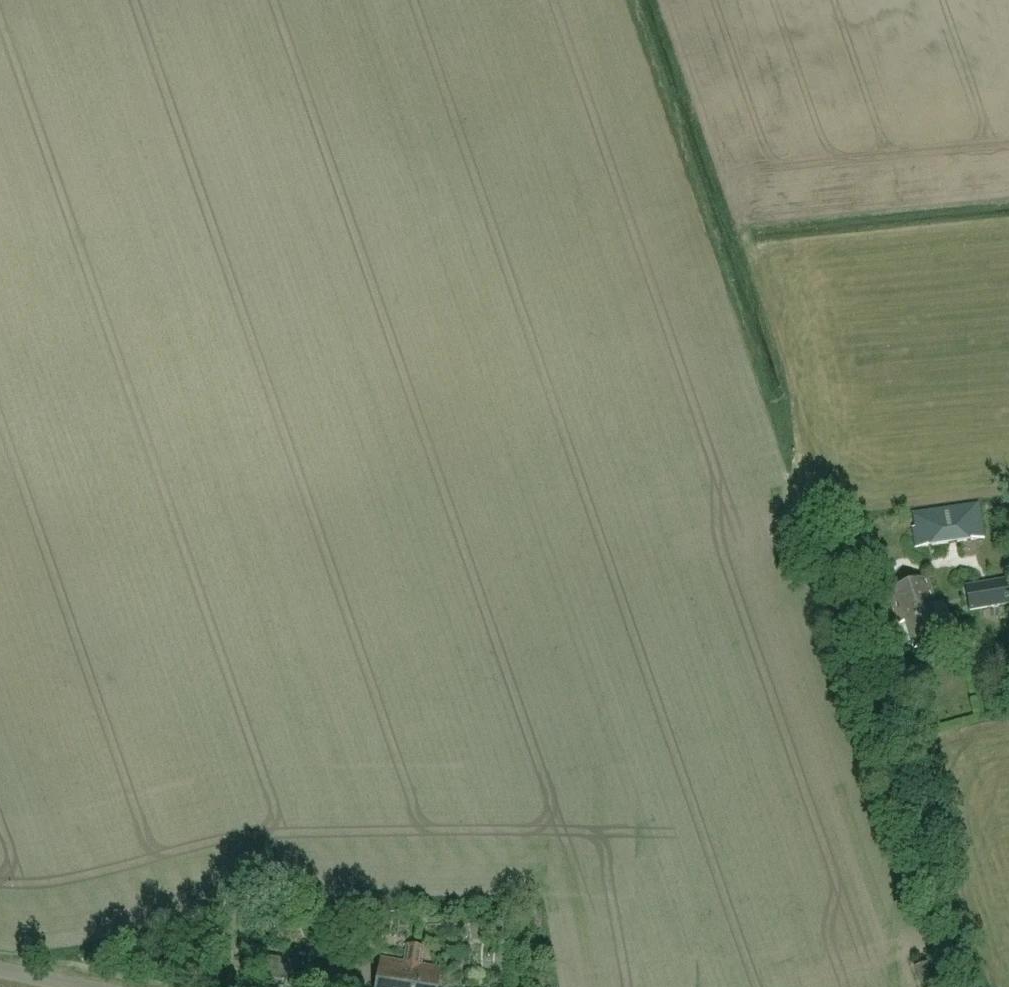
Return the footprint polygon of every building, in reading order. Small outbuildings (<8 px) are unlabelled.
[(914,548),(985,538),(981,503),(910,511),(914,548)] [(917,649),(946,639),(934,605),(936,604),(927,578),(889,591),(900,624),(907,622),(917,649)] [(965,587),(969,611),(1008,604),(1008,580),(965,587)] [(382,956),(378,986),(438,986),(442,965),(421,962),(423,945),(409,943),(407,960),(382,956)] [(259,986),(333,986),(334,982),(297,976),(299,962),(264,956),(259,986)] [(922,983),(935,980),(930,963),(917,967),(922,983)]
